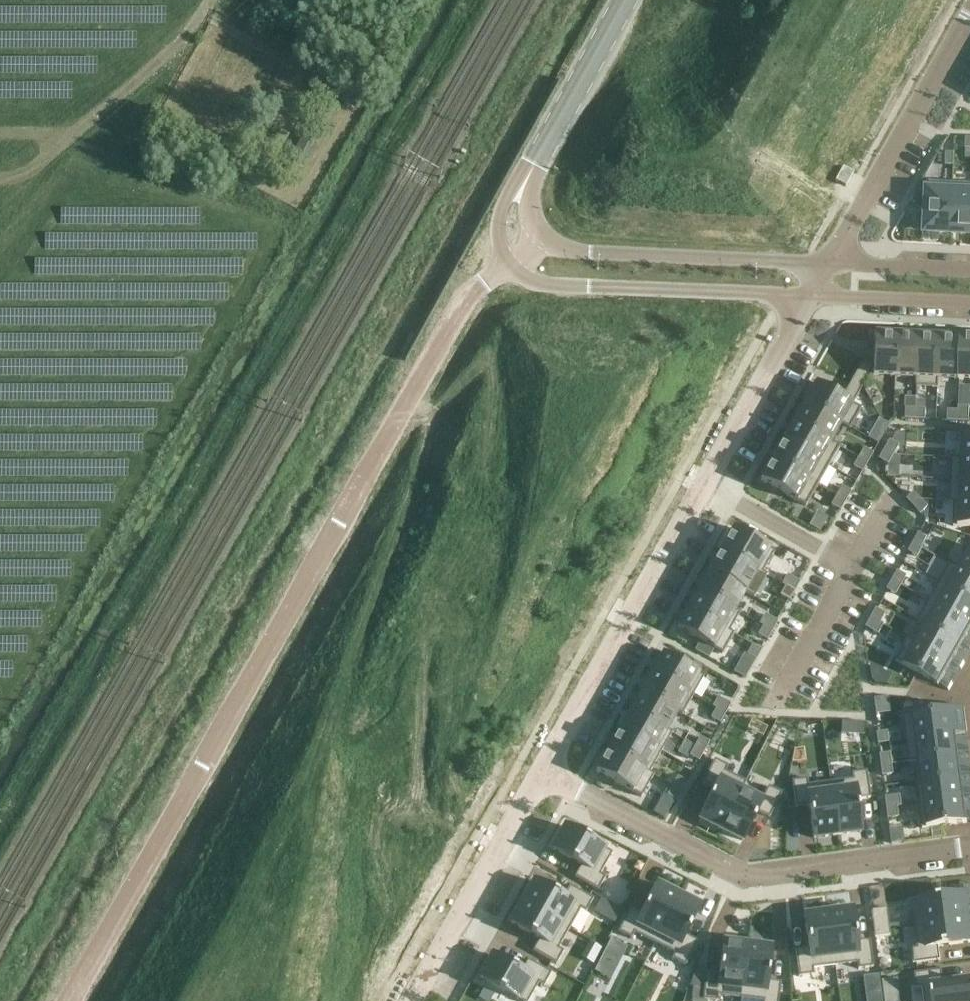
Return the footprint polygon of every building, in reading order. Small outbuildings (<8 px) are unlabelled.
[(315,108),(309,119),(319,124),(325,114),(315,108)] [(306,124),(289,155),(291,156),(299,161),(316,130),(306,124)] [(946,153),(945,166),(954,166),(954,153),(946,153)] [(843,167),(835,181),(845,186),(853,173),(843,167)] [(929,198),(927,232),(950,233),(952,199),(952,183),(951,183),(930,182),(929,198)] [(950,233),(969,234),(969,184),(952,183),(952,199),(950,233)] [(860,366),(851,381),(862,387),(868,376),(894,377),(896,335),(874,334),(874,340),(873,347),(873,358),(873,366),(860,366)] [(896,335),(894,377),(915,378),(917,336),(896,335)] [(915,378),(915,388),(939,389),(939,379),(941,337),(917,336),(915,378)] [(941,337),(939,379),(959,380),(961,337),(941,337)] [(959,380),(969,380),(969,338),(961,337),(959,380)] [(815,383),(804,404),(841,425),(849,429),(861,409),(852,404),(862,387),(851,381),(842,398),(839,397),(835,394),(823,388),(815,383)] [(804,404),(794,421),(831,441),(841,425),(804,404)] [(958,411),(957,422),(958,422),(969,422),(969,408),(958,407),(958,411)] [(905,409),(904,419),(914,420),(915,409),(905,409)] [(915,409),(914,420),(925,420),(926,410),(915,409)] [(948,411),(947,421),(957,422),(958,411),(948,411)] [(794,421),(783,440),(828,466),(839,446),(831,441),(794,421)] [(951,458),(969,459),(969,434),(962,434),(961,458),(951,457),(951,458)] [(783,440),(772,460),(817,486),(823,476),(828,466),(783,440)] [(889,442),(883,451),(892,456),(893,456),(897,448),(889,442)] [(863,449),(858,458),(867,463),(873,454),(863,449)] [(883,451),(878,460),(887,465),(892,456),(883,451)] [(892,456),(887,465),(899,465),(899,456),(893,456),(892,456)] [(858,458),(853,467),(862,472),(867,463),(858,458)] [(950,480),(969,481),(969,459),(951,458),(950,480)] [(772,460),(760,481),(772,488),(788,497),(805,507),(817,486),(772,460)] [(949,502),(969,502),(969,481),(950,480),(949,502)] [(842,487),(836,497),(845,502),(851,492),(847,490),(842,487)] [(913,492),(905,500),(913,509),(921,501),(913,492)] [(836,497),(831,506),(840,511),(845,502),(836,497)] [(921,501),(913,509),(920,515),(928,507),(921,501)] [(953,527),(969,528),(969,502),(949,502),(954,503),(953,527)] [(721,550),(721,551),(766,577),(766,576),(763,574),(774,552),(772,551),(733,529),(731,533),(721,550)] [(917,533),(912,544),(920,549),(926,539),(917,533)] [(912,544),(907,552),(915,558),(920,549),(912,544)] [(950,564),(969,575),(969,547),(958,568),(950,563),(950,564)] [(710,569),(709,572),(754,598),(756,595),(766,577),(721,551),(710,569)] [(939,582),(969,600),(969,575),(950,564),(939,582)] [(700,587),(698,590),(736,611),(745,593),(754,598),(709,572),(708,573),(700,587)] [(896,572),(891,580),(900,585),(905,577),(896,572)] [(787,575),(781,585),(785,587),(794,592),(799,582),(787,575)] [(891,580),(886,589),(894,594),(900,585),(891,580)] [(928,601),(969,625),(969,600),(939,582),(928,601)] [(785,587),(780,596),(789,601),(794,592),(785,587)] [(689,607),(688,609),(733,635),(733,634),(730,631),(740,614),(736,611),(698,590),(689,607)] [(921,623),(961,645),(969,629),(969,625),(928,601),(917,621),(921,623)] [(688,609),(677,629),(719,653),(722,655),(732,635),(733,635),(688,609)] [(875,609),(870,618),(878,623),(883,615),(875,609)] [(764,615),(759,625),(762,627),(771,632),(777,622),(764,615)] [(870,618),(864,627),(877,635),(882,625),(878,623),(870,618)] [(908,638),(907,639),(950,663),(961,645),(921,623),(912,640),(908,638)] [(762,627),(757,636),(762,638),(766,641),(771,632),(762,627)] [(907,639),(894,661),(938,685),(950,663),(907,639)] [(752,645),(746,655),(755,660),(761,650),(752,645)] [(662,654),(652,673),(693,697),(704,677),(699,674),(689,669),(662,654)] [(693,662),(689,669),(699,674),(703,667),(693,662)] [(651,674),(641,692),(682,716),(692,698),(692,697),(693,697),(652,673),(651,674)] [(640,693),(630,710),(671,734),(672,733),(668,731),(677,714),(681,716),(682,716),(641,692),(640,693)] [(717,700),(712,708),(715,710),(725,715),(730,706),(717,698),(717,700)] [(964,708),(902,716),(905,740),(967,732),(964,708)] [(620,729),(661,753),(662,751),(671,735),(671,734),(630,710),(630,711),(620,729)] [(715,710),(710,719),(720,724),(725,715),(715,710)] [(619,731),(608,750),(653,776),(653,775),(649,773),(660,755),(661,753),(620,729),(619,731)] [(886,732),(876,733),(877,744),(887,743),(886,732)] [(967,732),(905,740),(908,762),(918,761),(958,755),(955,735),(967,733),(967,732)] [(694,747),(704,752),(709,743),(699,738),(694,747)] [(694,747),(689,756),(698,762),(703,753),(704,752),(694,747)] [(597,770),(595,772),(615,783),(641,798),(642,797),(642,796),(652,778),(653,776),(608,750),(607,752),(597,770)] [(889,754),(879,755),(880,765),(890,764),(889,754)] [(958,755),(918,761),(920,781),(961,776),(958,755)] [(714,790),(699,820),(721,830),(722,831),(744,786),(746,783),(725,772),(727,767),(714,760),(711,766),(702,783),(702,784),(714,790)] [(890,764),(880,765),(881,775),(891,774),(890,764)] [(830,782),(836,836),(860,833),(856,800),(870,798),(866,772),(851,773),(852,779),(830,782)] [(961,776),(920,781),(915,782),(918,804),(963,798),(961,776)] [(672,787),(681,792),(686,783),(677,778),(672,787)] [(806,779),(792,781),(795,808),(808,806),(810,821),(813,839),(835,836),(836,836),(830,782),(807,785),(806,779)] [(744,786),(722,831),(742,841),(757,812),(769,818),(781,794),(768,787),(763,796),(744,786)] [(672,787),(667,796),(676,801),(681,792),(672,787)] [(898,796),(884,798),(886,808),(895,807),(899,806),(898,796)] [(963,798),(918,804),(922,829),(966,823),(963,798)] [(895,807),(886,808),(887,818),(897,817),(895,807)] [(564,828),(552,850),(581,866),(574,878),(591,887),(598,891),(605,878),(600,875),(612,854),(565,828),(564,828)] [(522,903),(569,929),(580,910),(585,913),(593,900),(591,899),(569,886),(563,898),(534,882),(522,903)] [(621,925),(617,932),(631,939),(634,934),(654,944),(678,896),(656,885),(642,914),(630,908),(621,925)] [(918,901),(911,902),(914,926),(968,919),(965,895),(964,895),(951,897),(918,901)] [(678,896),(654,944),(674,954),(671,959),(684,966),(697,942),(685,936),(699,907),(678,896)] [(522,903),(510,924),(539,940),(532,952),(556,965),(563,952),(558,949),(569,929),(522,903)] [(886,908),(871,910),(874,937),(889,935),(886,908)] [(828,913),(834,967),(835,967),(857,964),(858,970),(872,968),(869,941),(862,942),(856,943),(851,910),(850,910),(828,913)] [(803,950),(794,951),(798,978),(813,976),(812,970),(834,967),(828,913),(804,916),(806,937),(808,949),(803,950)] [(911,949),(913,964),(940,961),(940,957),(938,947),(969,943),(969,936),(968,919),(914,926),(917,948),(911,949)] [(627,947),(611,939),(594,972),(610,980),(627,947)] [(702,1000),(707,1000),(708,1000),(717,1000),(718,996),(740,999),(746,945),(723,943),(719,975),(706,973),(702,1000)] [(740,999),(754,1000),(778,1000),(780,983),(766,981),(770,948),(747,946),(746,945),(740,999)] [(479,978),(520,1000),(529,1000),(538,985),(543,987),(551,974),(528,960),(521,972),(492,955),(479,978)] [(914,974),(916,989),(922,988),(924,1000),(969,1000),(969,979),(943,983),(941,970),(914,974)] [(863,977),(865,995),(866,1000),(881,1000),(880,993),(878,976),(863,977)]
